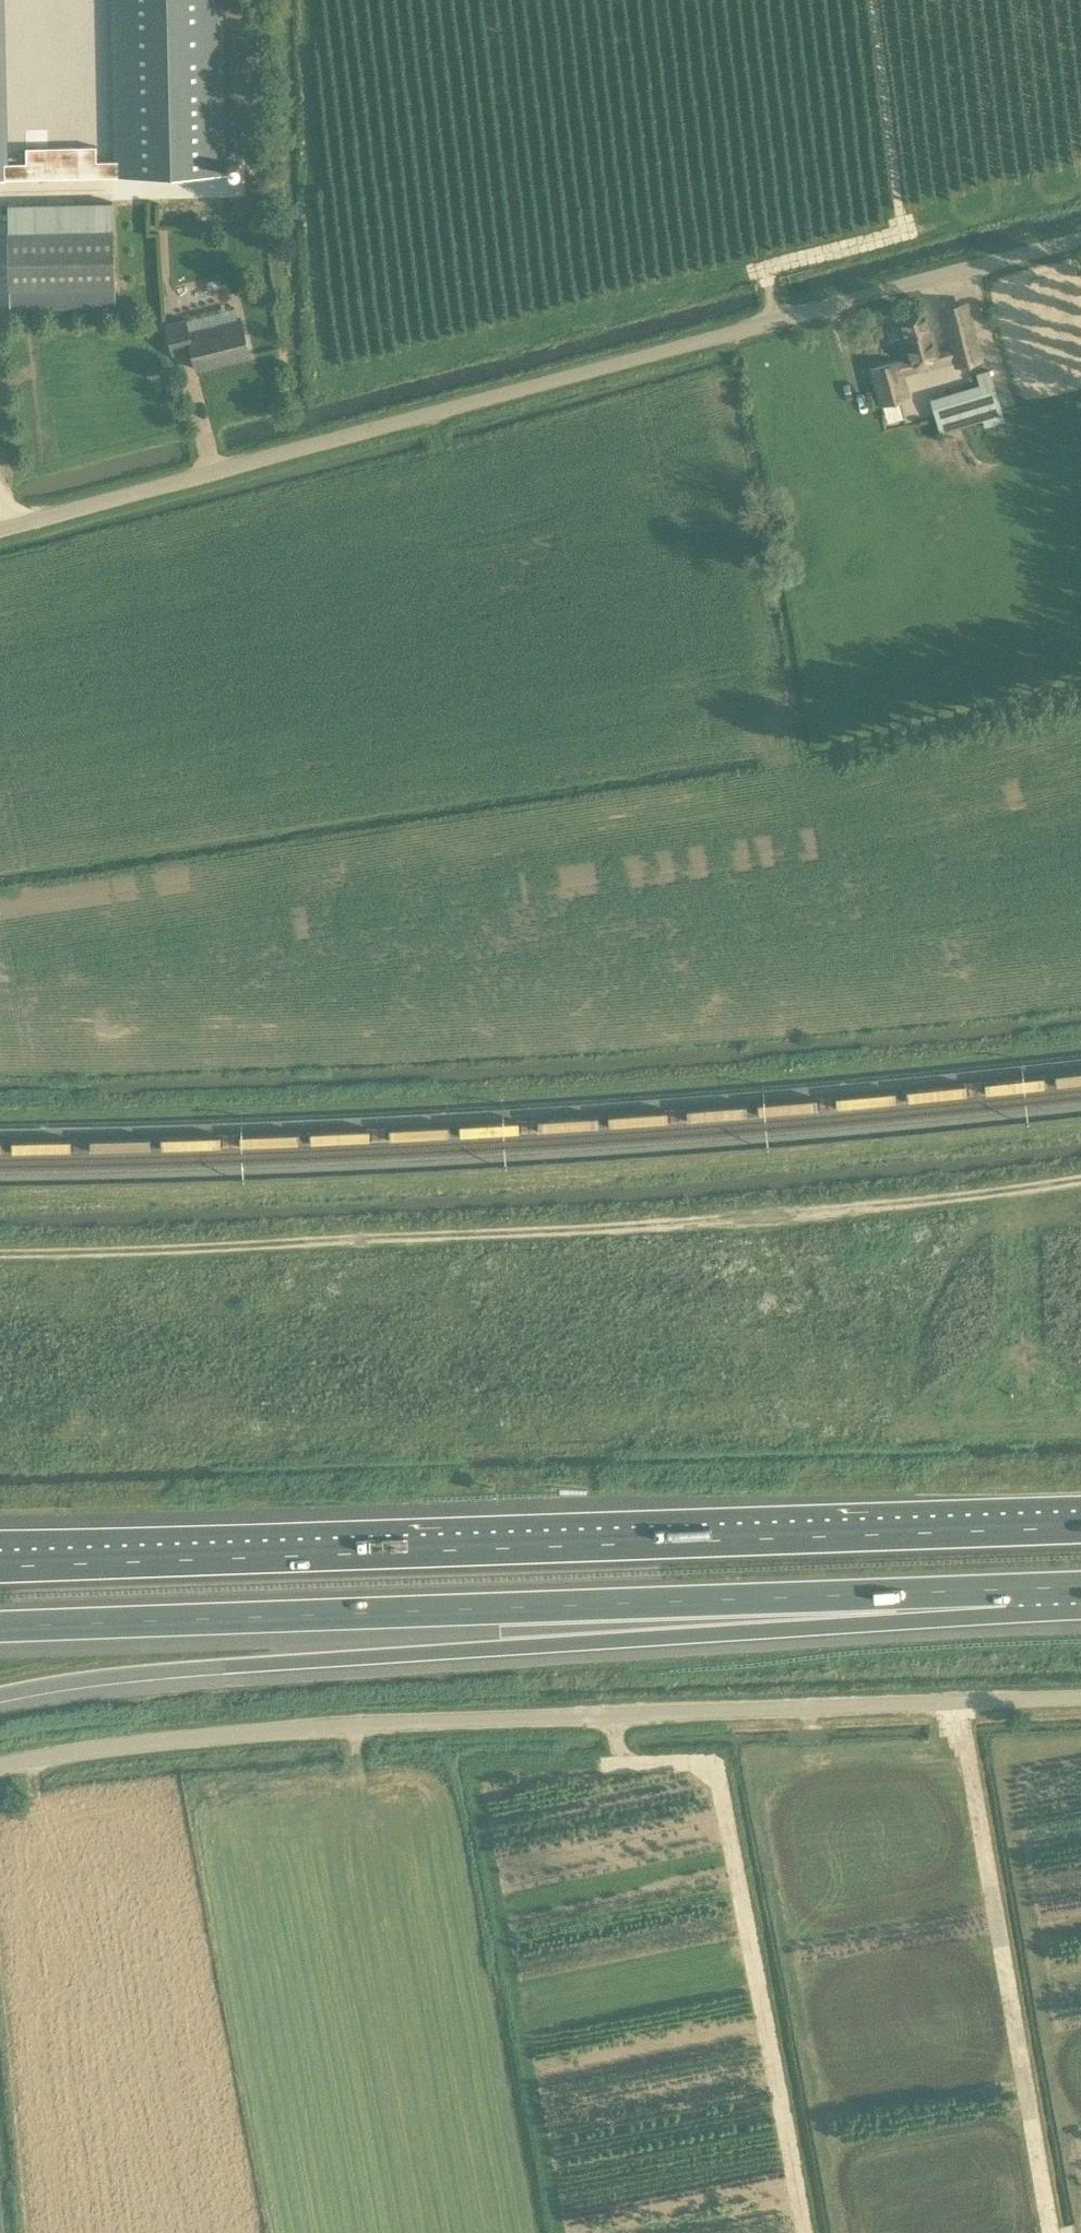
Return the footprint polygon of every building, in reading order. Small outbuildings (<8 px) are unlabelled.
[(8,178),(5,0),(0,0),(0,178),(8,178)] [(115,175),(227,173),(223,0),(110,0),(115,175)] [(196,193),(196,183),(165,184),(165,194),(196,193)] [(135,212),(47,212),(47,249),(89,249),(89,343),(135,343),(135,212)] [(966,303),(942,310),(956,364),(980,357),(966,303)] [(926,310),(896,318),(907,358),(911,371),(932,365),(930,357),(938,355),(936,350),(926,310)] [(240,317),(189,331),(186,317),(163,322),(172,354),(190,349),(195,369),(250,354),(240,317)] [(909,394),(903,373),(900,360),(868,369),(878,403),(909,394)] [(978,383),(929,398),(939,431),(984,419),(987,426),(1004,420),(988,368),(974,372),(978,383)]
